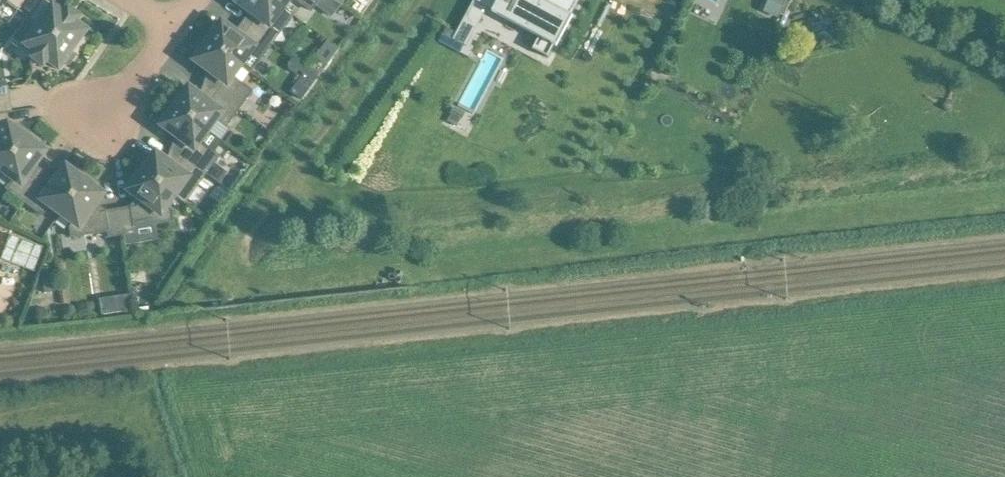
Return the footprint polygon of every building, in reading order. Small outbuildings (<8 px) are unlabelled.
[(24,0),(8,0),(6,4),(19,10),(24,0)] [(68,9),(64,14),(54,7),(54,6),(46,0),(43,0),(30,19),(77,54),(85,43),(85,39),(82,37),(87,31),(75,22),(79,17),(68,9)] [(284,7),(273,0),(238,0),(236,3),(256,18),(249,27),(271,43),(293,14),(284,7)] [(310,10),(318,0),(296,0),(310,10)] [(578,0),(476,0),(493,9),(491,12),(538,38),(532,49),(547,57),(553,46),(556,47),(572,16),(570,15),(578,0)] [(778,19),(786,0),(776,0),(769,15),(778,19)] [(77,54),(30,19),(15,39),(25,46),(26,45),(36,53),(32,58),(43,66),(47,61),(58,69),(63,63),(66,65),(70,64),(77,54)] [(271,43),(249,27),(242,37),(222,22),(217,28),(214,27),(210,27),(203,38),(240,66),(249,73),(271,43)] [(460,28),(454,39),(466,45),(472,34),(460,28)] [(798,30),(783,32),(786,45),(800,43),(798,30)] [(232,77),(240,66),(203,38),(195,49),(195,52),(198,54),(193,61),(224,82),(216,92),(238,108),(251,91),(232,77)] [(307,75),(310,71),(306,68),(293,58),(289,63),(289,68),(296,73),(298,69),(307,75)] [(312,59),(306,68),(310,71),(317,76),(324,68),(312,59)] [(224,126),(238,108),(216,92),(209,102),(189,87),(184,94),(181,92),(178,92),(170,103),(207,130),(215,119),(224,126)] [(165,119),(160,126),(190,148),(183,158),(205,173),(217,156),(199,142),(207,130),(170,103),(162,114),(162,118),(165,119)] [(5,168),(30,133),(20,125),(16,126),(14,128),(8,124),(0,133),(0,164),(5,168)] [(31,172),(46,152),(40,147),(42,145),(41,141),(30,133),(5,168),(16,176),(10,185),(27,198),(41,179),(31,172)] [(145,157),(137,168),(174,195),(183,202),(191,191),(205,173),(183,158),(176,167),(156,152),(151,159),(148,157),(145,157)] [(59,216),(88,176),(78,168),(74,168),(72,171),(65,166),(51,187),(41,179),(27,198),(45,211),(48,207),(59,216)] [(174,195),(137,168),(129,179),(129,183),(132,185),(127,191),(141,201),(136,207),(118,210),(122,232),(133,231),(132,226),(170,220),(169,210),(165,207),(174,195)] [(94,208),(104,195),(98,190),(100,187),(99,183),(88,176),(59,216),(68,222),(67,224),(68,234),(106,229),(107,234),(122,232),(118,210),(100,213),(94,208)] [(9,263),(43,277),(53,253),(19,239),(9,263)] [(56,290),(54,278),(41,281),(44,293),(56,290)] [(119,305),(121,320),(136,317),(134,303),(119,305)]
